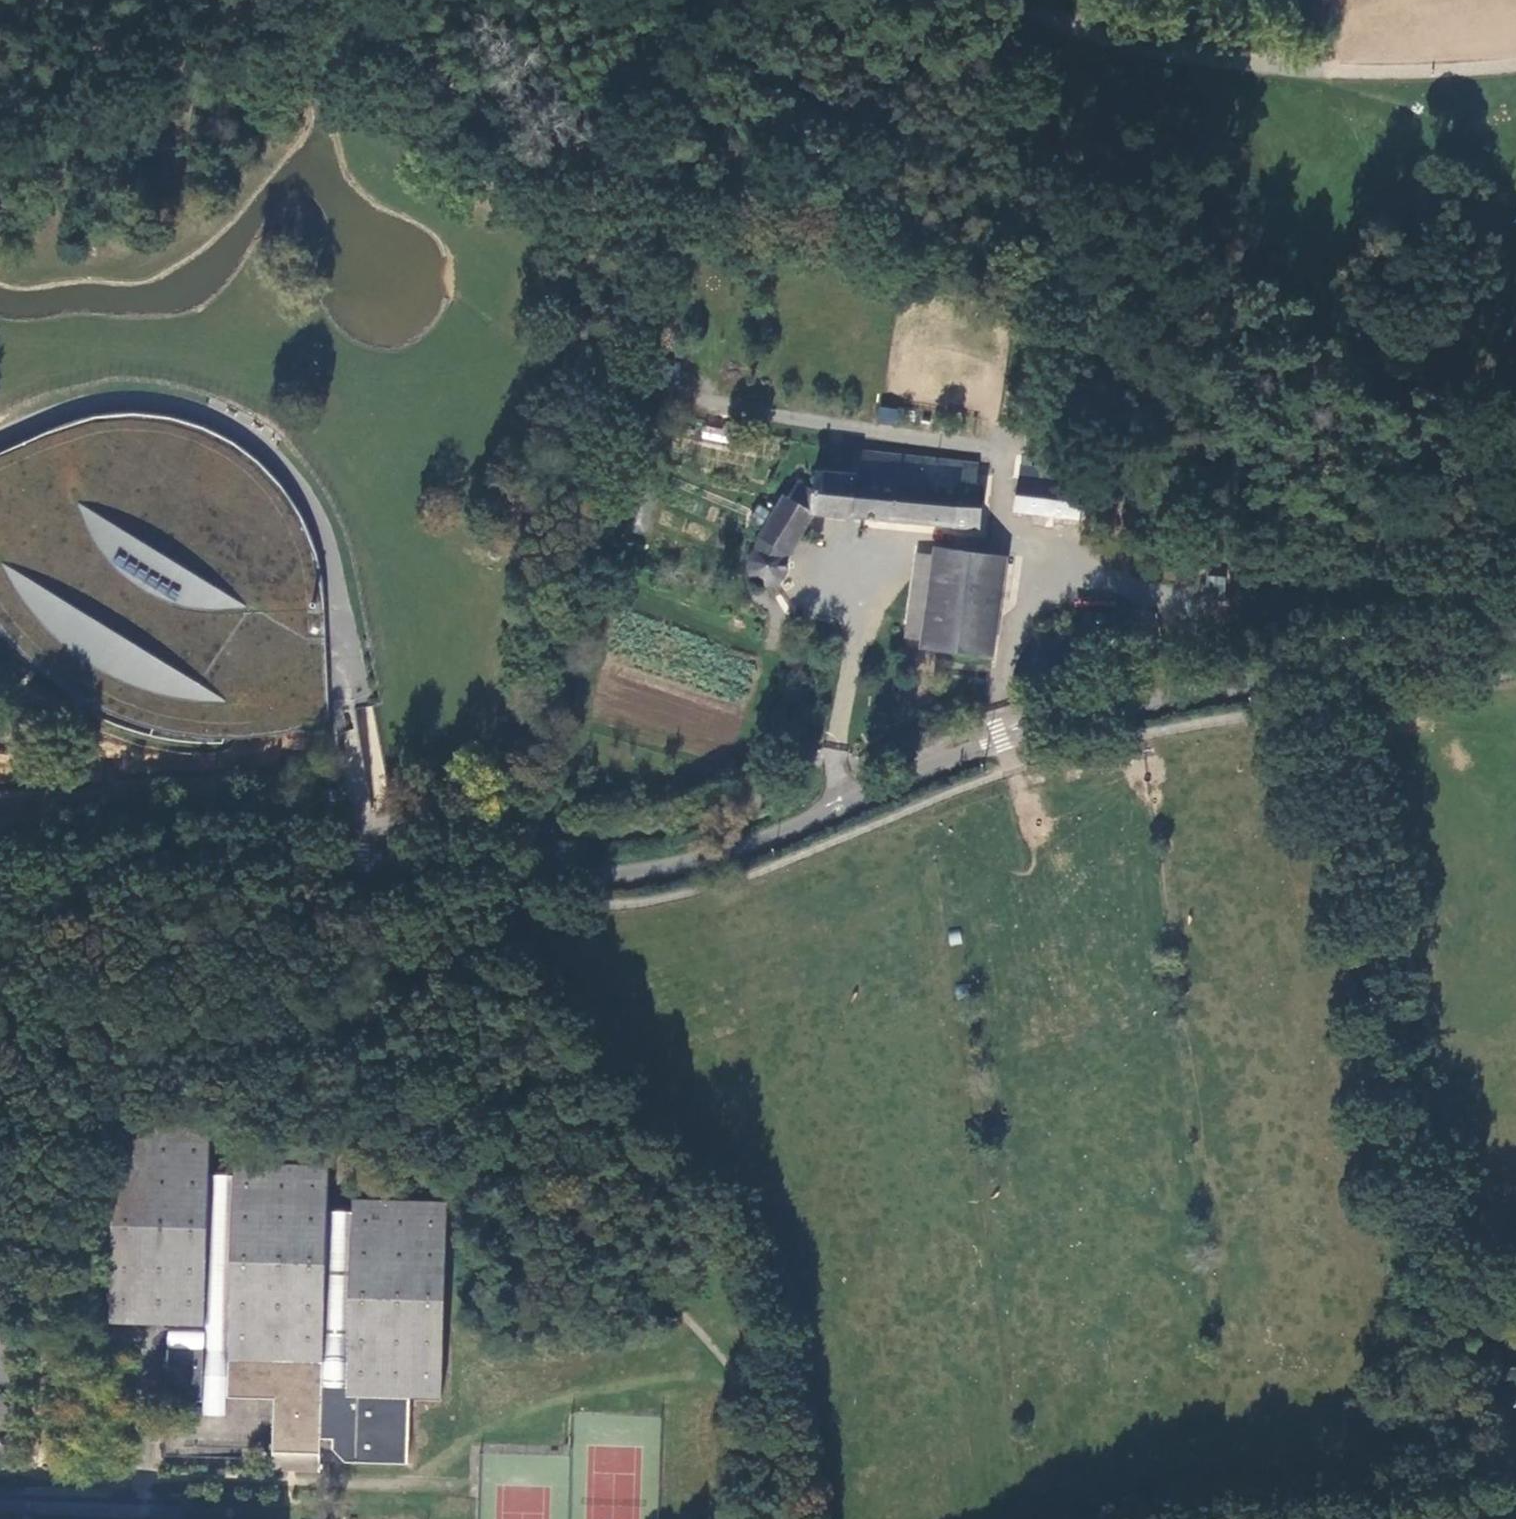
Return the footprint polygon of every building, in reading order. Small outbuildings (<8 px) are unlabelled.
[(0,452),(0,605),(10,619),(26,638),(40,653),(56,667),(74,681),(94,693),(114,705),(138,715),(163,723),(182,727),(204,731),(233,732),(254,732),(276,730),(295,727),(317,722),(332,717),(329,590),(328,582),(324,561),(318,539),(309,517),(296,496),(283,479),(268,463),(253,451),(240,442),(221,431),(197,422),(178,416),(161,413),(139,411),(119,411),(101,415),(84,422),(66,432),(63,425),(0,452)] [(976,464),(854,451),(853,475),(815,471),(813,491),(798,483),(788,498),(785,495),(757,542),(760,545),(753,551),(752,554),(750,569),(750,572),(753,575),(756,579),(761,581),(766,583),(771,583),(775,581),(786,569),(788,566),(788,562),(786,560),(815,511),(979,527),(983,490),(975,489),(976,464)] [(1047,482),(1020,478),(1016,510),(1080,517),(1083,488),(1047,484),(1047,482)] [(1005,559),(937,548),(936,556),(919,553),(906,635),(923,639),(921,648),(992,657),(1005,559)] [(338,787),(321,787),(321,799),(339,799),(338,787)] [(117,1124),(111,1322),(172,1323),(171,1338),(168,1399),(206,1399),(205,1409),(215,1409),(225,1410),(225,1394),(274,1395),(273,1417),(272,1468),(318,1470),(320,1437),(331,1437),(331,1447),(343,1459),(408,1460),(410,1394),(441,1395),(449,1198),(354,1195),(354,1208),(341,1207),(328,1207),(329,1164),(236,1160),(236,1173),(223,1172),(210,1172),(211,1126),(117,1124)] [(1504,1367),(1505,1379),(1515,1378),(1515,1365),(1504,1367)]
